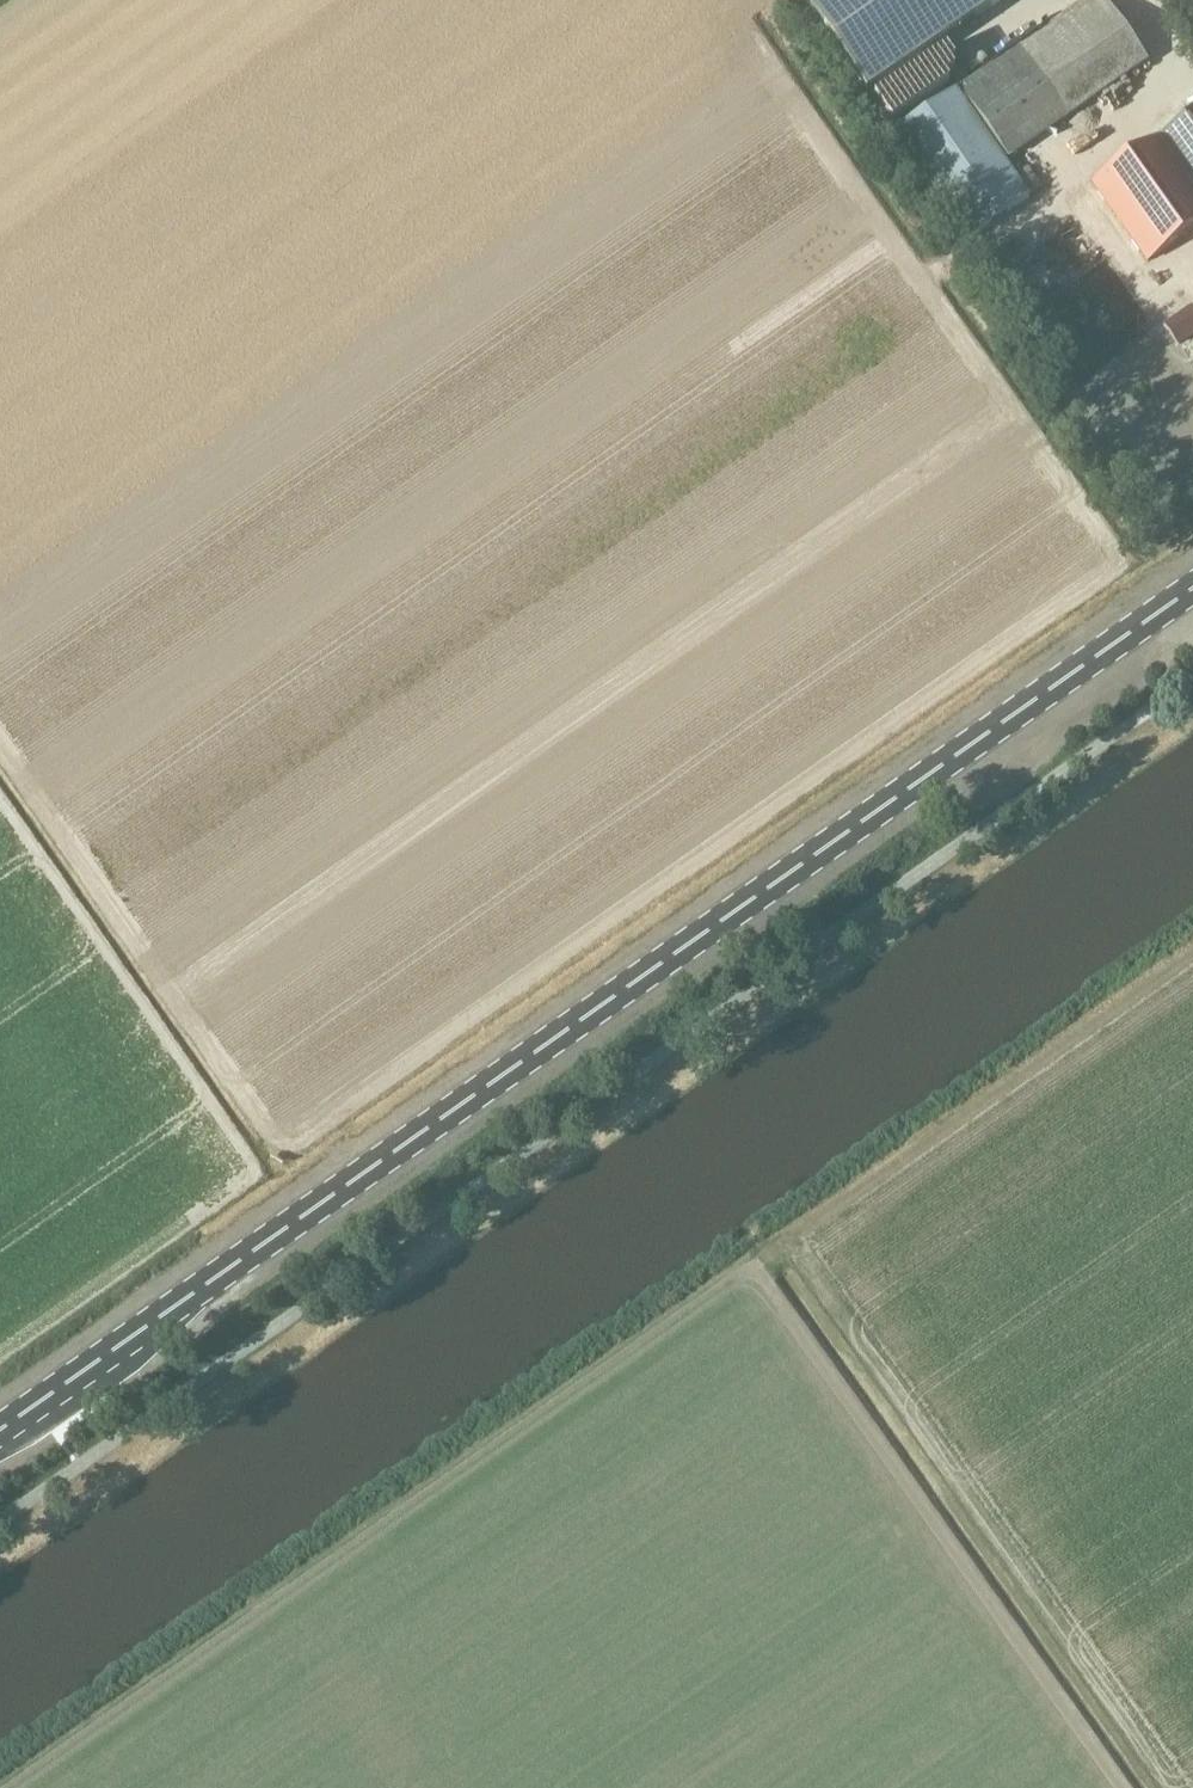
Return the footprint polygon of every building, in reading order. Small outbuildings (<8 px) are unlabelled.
[(870,92),(1003,0),(806,0),(870,92)] [(1008,158),(1147,61),(1104,0),(1086,0),(1019,47),(959,89),(1008,158)] [(1024,165),(1012,173),(956,91),(897,131),(970,238),(1040,190),(1039,188),(1053,178),(1040,159),(1026,169),(1024,165)] [(1160,137),(1093,185),(1147,262),(1192,230),(1192,114),(1160,137)] [(1192,335),(1192,311),(1190,306),(1165,324),(1177,345),(1192,335)]
